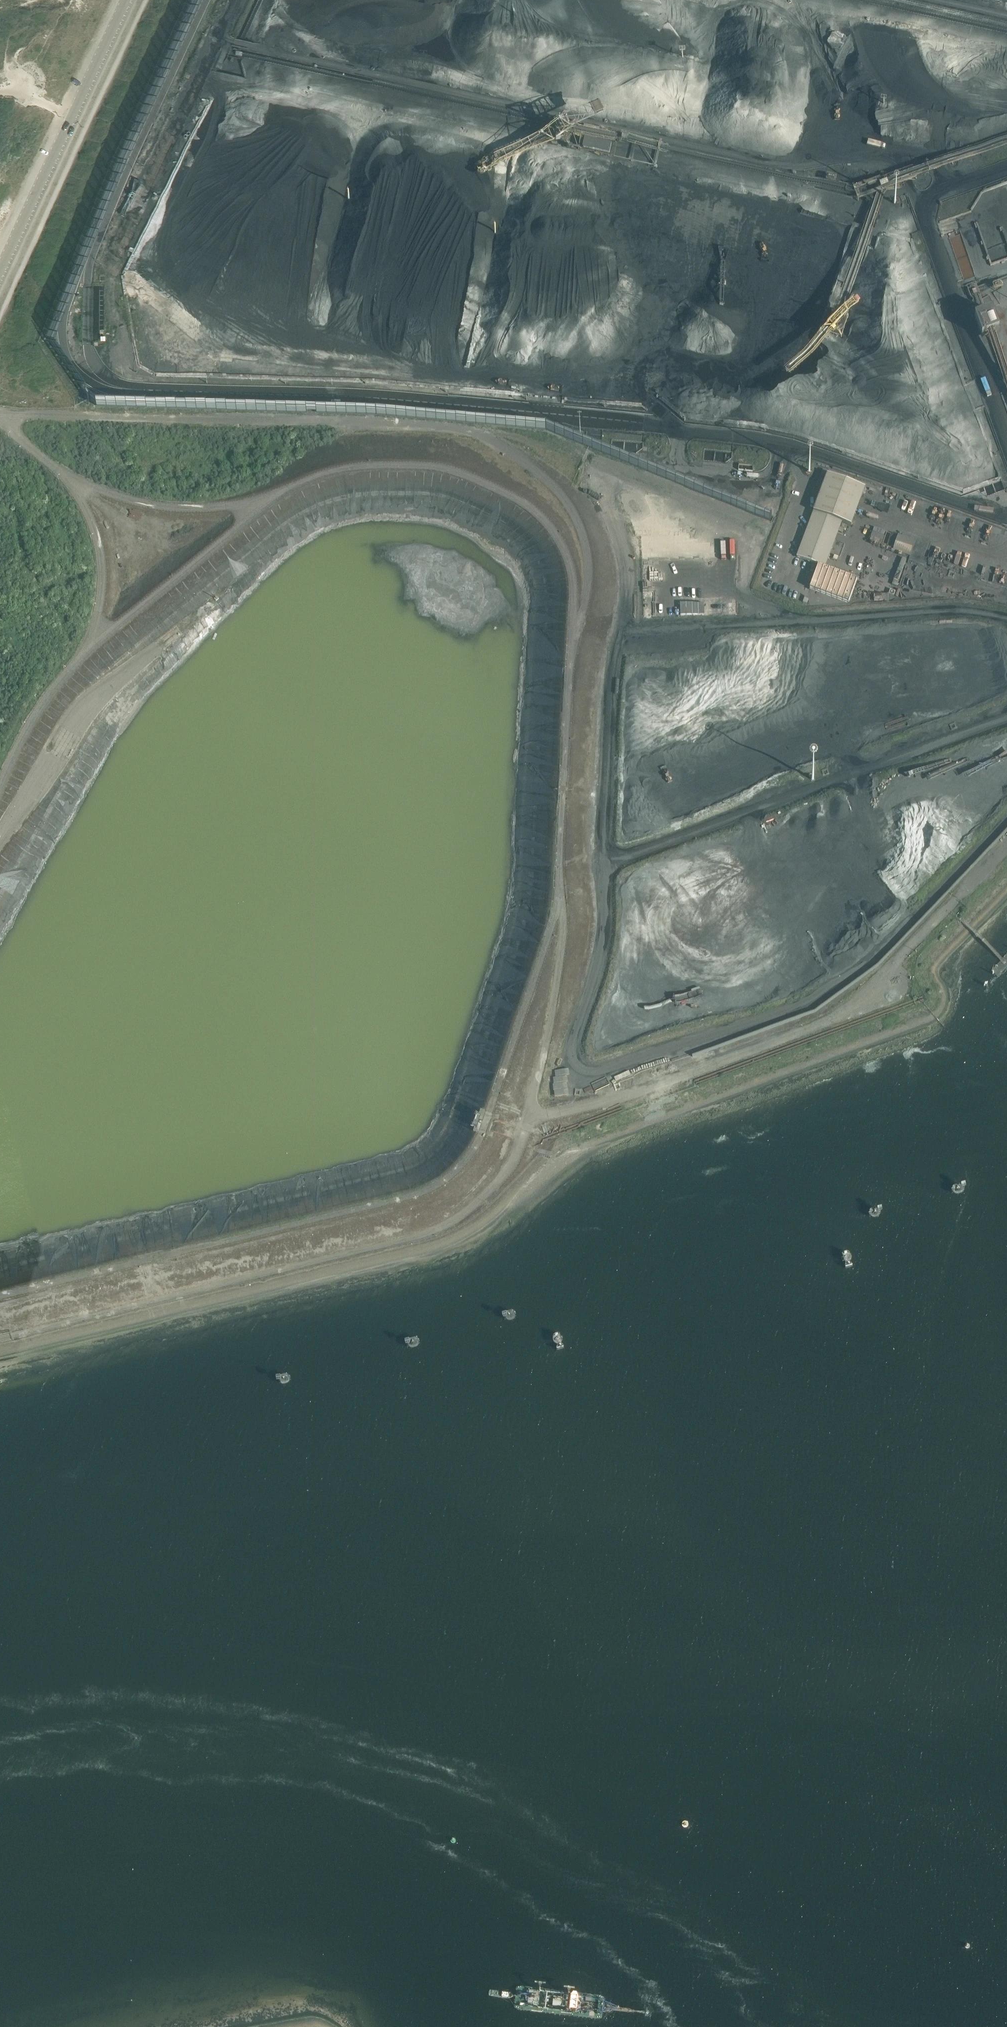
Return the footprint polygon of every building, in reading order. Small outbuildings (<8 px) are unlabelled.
[(962,271),(972,267),(961,233),(950,237),(962,271)] [(999,330),(992,311),(974,317),(981,336),(999,330)] [(864,487),(827,474),(796,557),(818,565),(825,567),(841,522),(850,525),(864,487)] [(641,511),(638,507),(633,498),(628,502),(635,514),(639,512),(641,511)] [(915,540),(898,534),(893,549),(910,555),(915,540)] [(818,565),(809,588),(848,603),(851,595),(857,579),(840,572),(825,567),(818,565)] [(722,613),(722,601),(680,602),(680,615),(722,613)]
